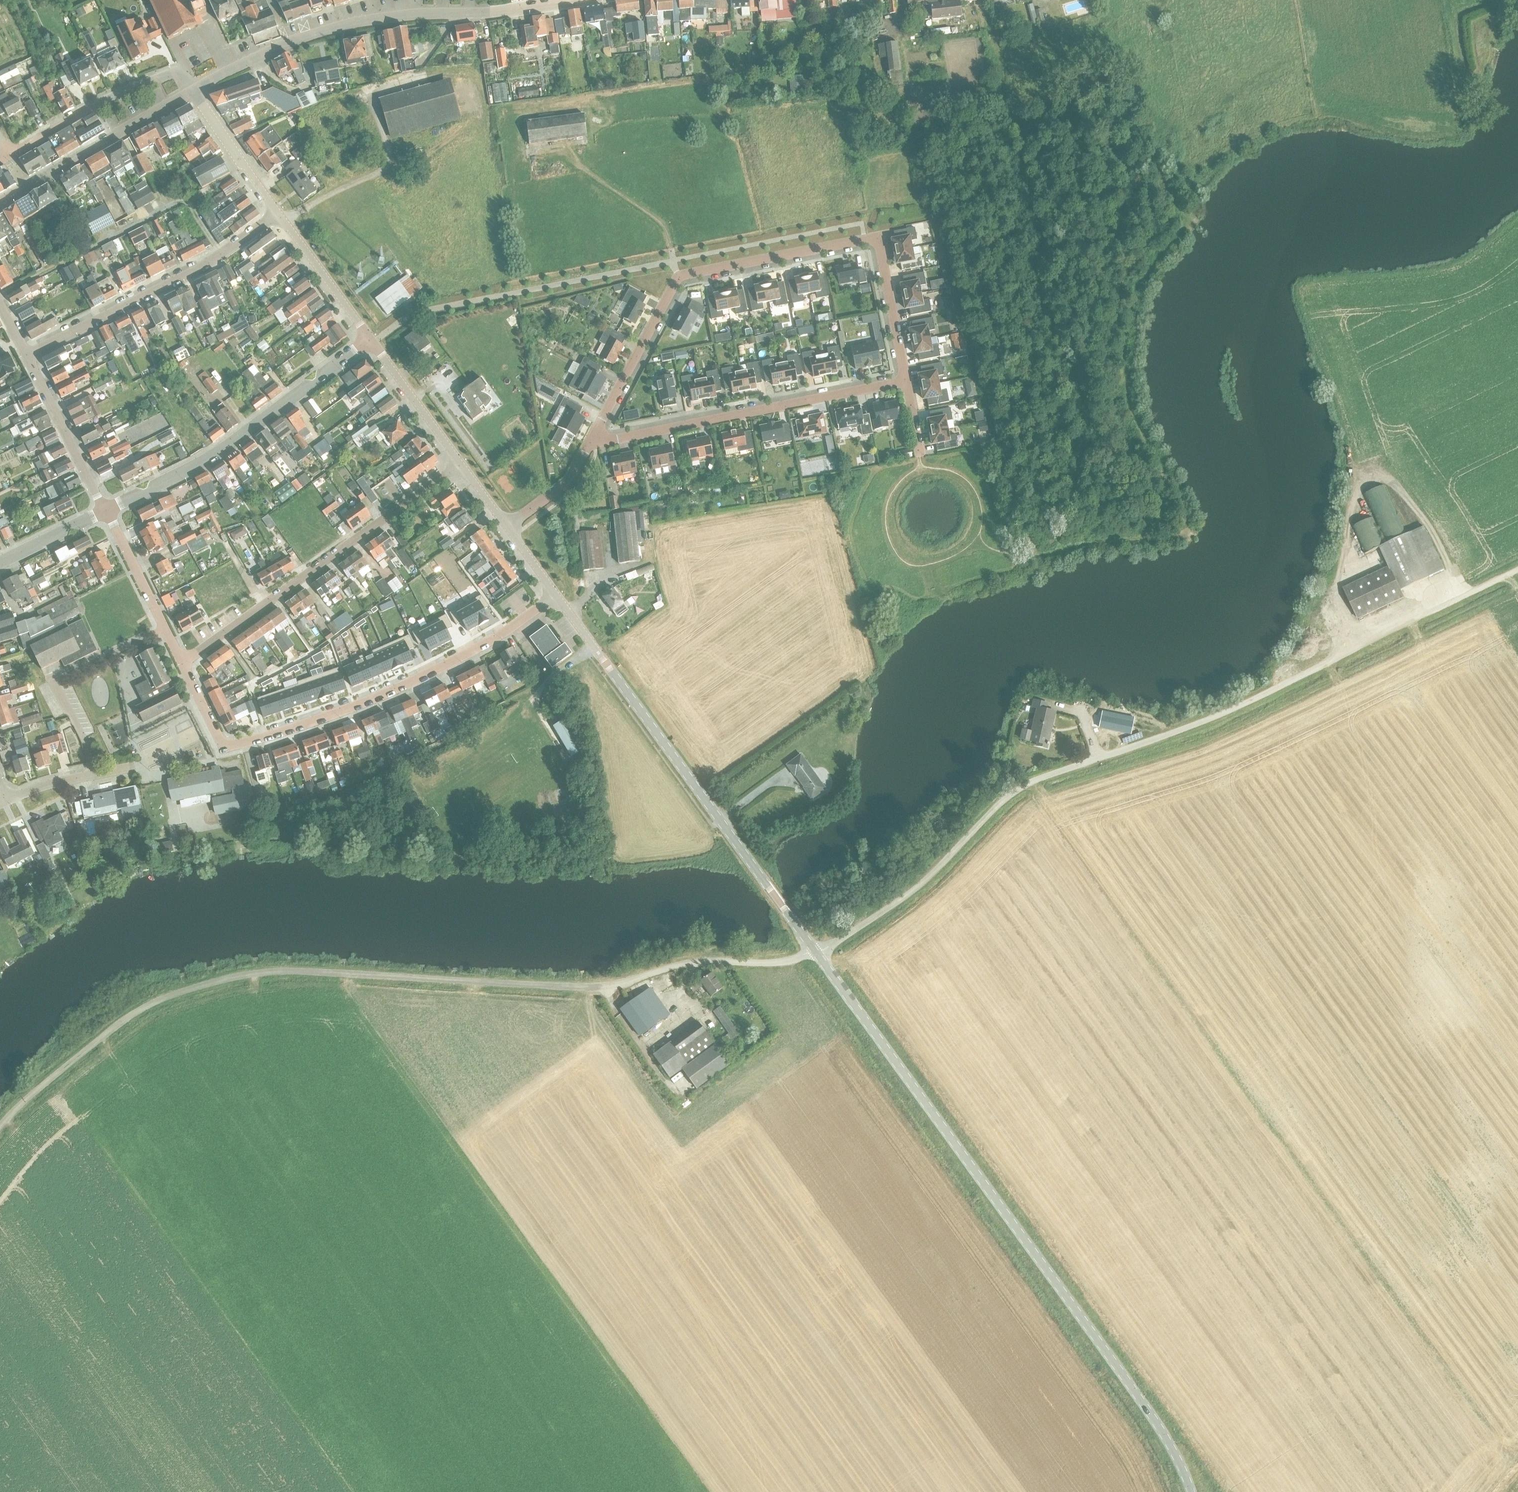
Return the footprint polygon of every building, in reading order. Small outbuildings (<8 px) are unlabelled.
[(157,18),(164,35),(166,34),(168,40),(203,24),(200,19),(207,15),(202,6),(196,9),(192,2),(194,1),(193,0),(192,1),(191,0),(150,0),(150,1),(149,1),(149,3),(151,2),(154,9),(153,10),(153,11),(154,10),(158,17),(157,18)] [(239,14),(232,0),(220,0),(215,2),(214,0),(208,0),(219,23),(220,22),(227,19),(231,17),(238,14),(239,14)] [(272,15),(270,10),(266,0),(235,0),(242,14),(241,14),(244,20),(251,36),(277,26),(272,15)] [(278,3),(281,8),(287,23),(288,23),(294,21),(289,5),(287,0),(277,0),(278,3)] [(294,21),(311,15),(306,0),(287,0),(289,5),(294,21)] [(311,8),(324,4),(326,8),(332,5),(330,0),(308,0),(311,8)] [(604,10),(610,48),(610,49),(614,48),(611,30),(614,29),(613,22),(614,22),(613,17),(621,16),(620,13),(639,10),(638,0),(625,0),(615,2),(616,8),(604,10)] [(656,0),(644,0),(646,17),(648,35),(658,34),(657,29),(658,29),(656,0)] [(658,29),(662,29),(663,24),(664,24),(663,12),(673,11),(673,22),(680,21),(678,0),(656,0),(658,29)] [(680,21),(691,21),(689,9),(693,8),(692,0),(678,0),(680,21)] [(693,8),(689,9),(691,21),(691,20),(706,20),(706,9),(716,9),(716,14),(731,14),(731,9),(730,0),(692,0),(693,8)] [(731,9),(742,8),(743,16),(745,16),(750,16),(750,12),(758,12),(757,1),(749,1),(749,0),(730,0),(731,9)] [(760,11),(761,22),(777,20),(776,12),(783,11),(782,0),(759,0),(760,11)] [(890,13),(897,13),(896,0),(888,0),(890,13)] [(923,2),(924,6),(919,7),(921,21),(928,20),(928,18),(931,18),(932,21),(961,17),(960,3),(977,0),(925,0),(926,2),(923,2)] [(990,4),(991,4),(992,9),(1003,6),(1001,0),(989,0),(990,4)] [(78,9),(81,15),(88,12),(85,6),(78,9)] [(610,48),(604,10),(603,6),(583,9),(586,23),(600,21),(604,49),(604,51),(604,53),(605,54),(606,56),(607,56),(609,57),(610,57),(611,57),(610,49),(610,48)] [(1035,11),(1038,25),(1039,25),(1040,31),(1049,29),(1048,23),(1045,23),(1042,9),(1035,11)] [(555,20),(557,35),(558,36),(559,36),(565,35),(571,34),(571,37),(584,35),(580,11),(579,11),(577,10),(574,10),(573,12),(568,13),(568,17),(562,18),(562,19),(555,20)] [(545,16),(530,19),(531,25),(520,27),(524,48),(538,46),(537,43),(536,37),(547,35),(548,45),(560,43),(559,36),(558,36),(557,35),(556,36),(553,19),(545,20),(545,16)] [(164,35),(157,18),(149,21),(153,30),(147,32),(140,19),(128,24),(126,18),(115,23),(133,62),(149,54),(144,44),(164,35)] [(509,19),(493,22),(498,48),(508,46),(506,37),(512,35),(509,19)] [(709,34),(732,32),(732,22),(728,22),(728,26),(708,27),(709,34)] [(626,24),(628,43),(645,41),(643,23),(626,24)] [(455,27),(458,43),(476,40),(474,24),(455,27)] [(932,27),(933,35),(952,34),(952,26),(932,27)] [(407,29),(394,31),(399,59),(399,61),(413,59),(412,55),(415,55),(413,47),(410,47),(407,29)] [(382,36),(378,37),(379,44),(383,44),(385,52),(391,51),(395,71),(401,70),(400,66),(400,64),(399,61),(399,59),(394,31),(382,33),(382,36)] [(89,32),(82,35),(94,58),(96,57),(95,56),(96,55),(97,46),(89,32)] [(14,35),(10,36),(18,57),(29,53),(22,36),(16,39),(14,35)] [(359,59),(373,56),(370,35),(362,37),(362,39),(356,41),(355,38),(344,40),(346,49),(343,50),(346,65),(360,63),(359,59)] [(98,60),(105,75),(125,66),(117,51),(120,50),(117,42),(114,43),(113,40),(109,42),(114,52),(98,60)] [(886,58),(888,72),(889,86),(903,85),(898,43),(879,45),(881,58),(886,58)] [(495,56),(497,56),(499,68),(510,67),(509,61),(506,61),(504,50),(495,52),(495,56)] [(87,84),(99,78),(91,60),(72,68),(69,61),(66,63),(62,54),(57,56),(70,83),(71,83),(72,86),(79,83),(81,87),(87,84)] [(304,68),(303,66),(302,63),(300,63),(296,64),(295,61),(293,62),(289,54),(272,61),(279,77),(293,71),(299,85),(306,82),(303,75),(304,74),(304,71),(304,68)] [(5,90),(22,82),(22,83),(42,73),(38,66),(30,70),(26,61),(15,66),(15,65),(0,73),(0,80),(5,90)] [(335,84),(340,83),(336,61),(314,66),(318,84),(326,82),(327,85),(335,83),(335,84)] [(414,61),(400,64),(400,66),(401,70),(402,73),(416,71),(415,70),(414,61)] [(486,64),(487,74),(498,72),(497,62),(486,64)] [(808,81),(800,72),(785,84),(793,93),(808,81)] [(57,80),(48,84),(50,88),(51,89),(60,85),(57,80)] [(302,109),(312,105),(304,93),(298,96),(298,97),(294,98),(273,88),(262,93),(258,80),(224,92),(228,103),(231,102),(231,104),(232,106),(234,108),(235,109),(237,109),(237,111),(239,110),(238,108),(251,104),(249,97),(259,94),(288,114),(301,108),(302,109)] [(381,100),(392,138),(460,118),(449,80),(381,100)] [(495,102),(507,101),(505,81),(493,83),(495,102)] [(518,90),(519,97),(538,94),(537,87),(518,90)] [(50,101),(56,99),(54,95),(51,89),(50,88),(45,90),(50,101)] [(54,95),(56,99),(64,114),(74,108),(65,90),(54,95)] [(237,111),(237,109),(235,109),(234,108),(232,106),(231,104),(231,102),(228,103),(224,92),(210,97),(222,116),(229,112),(230,113),(237,111)] [(9,117),(23,109),(17,98),(11,101),(6,94),(0,97),(0,115),(6,112),(9,117)] [(40,114),(32,100),(25,103),(32,118),(40,114)] [(190,105),(176,113),(185,129),(188,137),(192,145),(193,144),(196,143),(196,142),(192,134),(204,127),(190,105)] [(94,113),(72,126),(78,136),(83,144),(104,132),(104,130),(94,113)] [(176,113),(153,125),(158,134),(159,134),(162,139),(168,136),(169,138),(185,129),(176,113)] [(527,122),(530,144),(587,137),(584,114),(527,122)] [(254,127),(249,117),(243,120),(249,130),(254,127)] [(230,127),(236,136),(249,130),(243,120),(230,127)] [(161,140),(162,139),(159,134),(158,134),(153,125),(133,135),(141,151),(155,144),(162,159),(169,155),(162,140),(161,140)] [(259,159),(271,150),(283,142),(271,125),(259,134),(256,135),(253,131),(241,136),(246,143),(245,143),(246,145),(243,147),(249,155),(252,153),(257,160),(259,159)] [(50,139),(51,142),(54,147),(55,149),(58,154),(60,158),(80,146),(75,138),(78,136),(72,126),(50,139)] [(198,147),(196,143),(193,144),(192,145),(183,152),(189,160),(195,156),(196,157),(202,153),(207,160),(222,150),(212,137),(198,147)] [(49,159),(58,154),(55,149),(54,147),(51,142),(20,159),(30,176),(52,163),(49,159)] [(114,147),(113,147),(124,166),(127,172),(135,167),(141,177),(146,175),(145,175),(148,173),(146,168),(139,156),(132,159),(123,143),(122,142),(114,147)] [(103,153),(113,170),(114,172),(124,166),(113,147),(103,153)] [(292,153),(297,160),(302,156),(297,149),(292,153)] [(281,152),(275,156),(271,150),(259,159),(269,173),(281,164),(287,160),(281,152)] [(87,163),(81,167),(88,181),(89,180),(90,182),(94,180),(113,170),(103,153),(87,162),(87,163)] [(144,153),(139,156),(146,168),(148,173),(145,175),(146,175),(149,182),(156,194),(162,191),(152,171),(154,171),(149,163),(144,153)] [(397,157),(399,164),(410,161),(407,154),(397,157)] [(231,174),(221,158),(193,173),(203,188),(219,180),(231,174)] [(286,177),(304,201),(316,191),(300,168),(302,167),(297,161),(285,169),(290,175),(286,177)] [(0,169),(0,180),(6,190),(17,184),(6,165),(0,169)] [(88,181),(81,167),(80,166),(60,178),(70,196),(74,194),(72,190),(86,182),(95,195),(100,192),(94,180),(90,182),(89,180),(88,181)] [(240,188),(231,174),(219,180),(223,185),(220,187),(223,192),(205,204),(209,210),(240,188)] [(118,182),(112,186),(120,199),(126,196),(118,182)] [(214,191),(211,185),(189,196),(192,202),(214,191)] [(49,186),(16,204),(25,220),(55,203),(65,220),(71,217),(60,199),(57,201),(49,186)] [(143,190),(150,203),(156,199),(149,187),(143,190)] [(209,210),(201,215),(207,223),(206,223),(212,232),(230,219),(233,217),(238,213),(251,203),(240,188),(209,210)] [(131,197),(138,209),(150,203),(143,190),(131,197)] [(95,196),(99,203),(105,199),(101,193),(95,196)] [(130,209),(134,208),(128,196),(125,198),(130,209)] [(251,203),(238,213),(240,217),(242,215),(244,218),(230,228),(234,233),(260,215),(251,203)] [(25,220),(16,204),(10,207),(10,210),(5,213),(13,227),(13,228),(15,232),(21,229),(18,225),(25,221),(25,220)] [(185,204),(180,207),(184,214),(189,212),(185,204)] [(84,216),(94,235),(116,224),(106,205),(84,216)] [(0,215),(0,242),(7,238),(11,245),(19,241),(3,214),(0,215)] [(230,219),(212,232),(219,244),(225,240),(221,233),(236,221),(233,217),(230,219)] [(161,224),(158,219),(152,223),(158,236),(164,233),(160,224),(161,224)] [(189,227),(193,235),(200,231),(196,223),(189,227)] [(143,226),(129,233),(135,245),(149,238),(143,226)] [(894,252),(911,249),(910,241),(917,240),(915,228),(894,232),(895,239),(892,240),(894,252)] [(245,251),(249,257),(276,237),(270,229),(258,237),(260,240),(245,251)] [(187,232),(183,233),(189,243),(195,255),(206,250),(205,248),(211,245),(207,239),(202,242),(198,244),(196,240),(192,241),(187,232)] [(177,244),(173,237),(168,240),(172,247),(177,244)] [(118,239),(114,241),(119,252),(124,250),(118,239)] [(179,248),(177,249),(180,253),(184,261),(195,255),(189,243),(186,239),(178,243),(178,246),(179,248)] [(25,253),(19,241),(11,245),(12,246),(17,243),(18,246),(14,248),(18,257),(25,253)] [(113,242),(102,247),(105,253),(110,251),(112,256),(119,253),(118,253),(113,242)] [(261,269),(263,272),(288,254),(282,245),(270,254),(273,257),(261,266),(263,268),(261,269)] [(167,247),(156,252),(157,255),(159,258),(166,270),(177,265),(172,256),(170,252),(169,253),(167,247)] [(911,249),(894,252),(896,264),(900,263),(901,271),(922,267),(920,254),(913,256),(911,249)] [(288,254),(263,272),(269,280),(269,281),(283,271),(288,279),(300,270),(288,254)] [(166,270),(159,258),(157,255),(143,262),(151,278),(166,270)] [(142,264),(140,260),(139,257),(134,260),(137,267),(142,264)] [(244,263),(237,267),(242,274),(254,266),(251,263),(249,259),(244,263)] [(70,266),(77,279),(83,276),(76,263),(70,266)] [(835,268),(839,285),(859,281),(859,284),(866,283),(864,269),(857,271),(856,264),(835,268)] [(223,269),(230,283),(236,280),(229,265),(223,269)] [(2,289),(14,283),(4,266),(0,268),(0,286),(2,289)] [(62,271),(68,282),(74,279),(68,267),(62,271)] [(137,269),(130,273),(136,285),(147,280),(141,267),(138,269),(137,269)] [(127,268),(116,273),(121,283),(125,291),(136,285),(130,273),(127,268)] [(217,271),(206,277),(217,297),(220,306),(229,301),(225,294),(224,292),(226,291),(224,286),(225,286),(221,280),(222,280),(217,271)] [(263,272),(259,275),(265,283),(269,280),(263,272)] [(267,309),(271,316),(286,305),(311,286),(301,272),(288,281),(295,291),(282,300),(281,298),(267,309)] [(387,315),(426,288),(418,275),(414,278),(410,273),(375,298),(387,315)] [(805,274),(809,294),(816,293),(817,299),(828,297),(824,277),(818,278),(817,274),(814,275),(814,274),(812,273),(810,273),(809,273),(807,273),(805,274)] [(903,297),(920,294),(919,286),(926,285),(924,273),(903,277),(904,284),(901,285),(903,297)] [(803,295),(809,294),(805,274),(803,274),(802,275),(800,275),(799,276),(797,277),(797,278),(798,278),(795,279),(795,282),(788,284),(792,304),(804,302),(803,295)] [(107,301),(98,284),(97,284),(93,275),(87,278),(92,288),(83,293),(91,309),(107,301)] [(217,297),(206,277),(195,282),(204,299),(209,297),(210,300),(217,297)] [(109,278),(98,284),(107,301),(118,295),(114,288),(109,278)] [(249,282),(254,288),(260,284),(256,278),(249,282)] [(38,285),(42,283),(40,279),(8,297),(13,305),(18,302),(19,303),(20,303),(21,306),(28,302),(26,297),(41,290),(38,285)] [(765,282),(769,302),(775,301),(776,307),(788,305),(784,285),(777,286),(776,282),(773,283),(773,282),(774,282),(772,281),(770,281),(768,281),(766,281),(765,282)] [(762,303),(769,302),(765,282),(763,282),(761,283),(760,283),(758,284),(757,285),(757,286),(754,287),(755,290),(748,292),(752,312),(764,310),(762,303)] [(187,287),(176,292),(187,313),(198,308),(187,287)] [(630,287),(622,302),(627,305),(621,317),(624,319),(623,321),(631,325),(632,323),(635,325),(640,317),(643,312),(642,312),(645,306),(643,305),(647,297),(630,287)] [(289,311),(285,314),(289,320),(319,297),(313,289),(302,297),(287,308),(289,311)] [(724,290),(728,310),(735,308),(736,315),(748,313),(744,292),(737,294),(736,290),(733,291),(733,290),(731,289),(730,289),(728,289),(726,289),(724,290)] [(722,311),(728,310),(724,290),(723,290),(721,290),(719,291),(718,292),(716,293),(717,293),(717,294),(714,295),(714,298),(708,300),(712,320),(723,318),(722,311)] [(225,294),(233,308),(239,305),(232,291),(225,294)] [(187,313),(176,292),(165,298),(169,306),(170,306),(175,315),(180,313),(183,318),(188,316),(187,313)] [(579,294),(575,301),(588,308),(592,301),(579,294)] [(922,301),(920,294),(903,297),(905,309),(909,308),(910,316),(931,312),(929,300),(922,301)] [(933,309),(949,308),(947,295),(932,296),(933,309)] [(319,297),(289,320),(292,324),(312,310),(314,314),(325,305),(319,297)] [(146,307),(153,319),(156,327),(167,321),(161,310),(162,310),(158,301),(146,307)] [(209,320),(214,317),(206,301),(201,303),(209,320)] [(705,308),(692,301),(687,311),(683,309),(672,330),(687,338),(698,317),(702,320),(705,315),(702,314),(705,308)] [(16,311),(22,322),(36,314),(31,303),(16,311)] [(209,320),(201,303),(200,304),(203,309),(196,312),(202,323),(209,320)] [(322,329),(325,334),(338,325),(333,318),(334,317),(327,308),(302,326),(308,334),(317,327),(315,324),(319,321),(323,327),(322,329)] [(143,309),(131,314),(138,328),(146,344),(150,342),(143,328),(143,329),(141,326),(145,324),(145,325),(150,322),(147,317),(143,309)] [(88,312),(79,315),(81,321),(90,317),(88,312)] [(23,323),(26,328),(32,340),(60,324),(57,318),(43,325),(40,320),(40,321),(37,316),(23,323)] [(115,322),(122,336),(126,345),(131,354),(134,353),(139,350),(131,333),(136,330),(128,316),(115,322)] [(172,320),(180,336),(187,333),(179,317),(172,320)] [(910,330),(912,342),(929,339),(928,332),(935,330),(933,318),(912,322),(913,329),(910,330)] [(190,331),(196,327),(193,321),(186,324),(190,331)] [(239,325),(241,330),(248,326),(246,321),(239,325)] [(778,330),(785,328),(783,321),(776,322),(778,330)] [(881,364),(878,352),(884,350),(878,321),(871,322),(876,345),(864,347),(864,345),(851,348),(855,369),(866,367),(866,368),(872,367),(872,366),(881,364)] [(122,336),(115,322),(110,325),(119,342),(120,342),(122,347),(126,345),(122,336)] [(238,323),(231,327),(235,334),(242,331),(241,330),(239,325),(238,323)] [(325,334),(321,337),(310,345),(316,354),(323,349),(322,349),(331,343),(334,346),(347,337),(338,324),(338,325),(325,334)] [(797,333),(817,332),(817,324),(797,324),(797,333)] [(155,325),(148,328),(151,335),(148,336),(150,341),(153,340),(152,338),(160,334),(155,325)] [(119,348),(115,339),(108,326),(99,330),(107,347),(110,353),(119,348)] [(251,326),(245,331),(252,341),(258,337),(251,326)] [(420,327),(405,338),(411,346),(418,354),(432,344),(420,327)] [(607,327),(599,342),(605,345),(599,357),(614,365),(624,346),(622,345),(626,338),(607,327)] [(216,337),(219,342),(234,335),(231,329),(216,337)] [(719,340),(732,337),(731,330),(717,333),(719,340)] [(98,331),(91,334),(94,341),(92,342),(94,346),(96,345),(99,350),(106,346),(98,331)] [(310,345),(321,337),(318,333),(307,341),(310,345)] [(217,342),(213,335),(206,338),(209,345),(217,342)] [(929,339),(912,342),(914,354),(918,354),(919,361),(940,357),(938,345),(936,337),(929,338),(929,339)] [(962,339),(953,341),(955,351),(964,349),(962,339)] [(212,349),(216,354),(225,347),(221,342),(212,349)] [(257,345),(262,353),(267,349),(262,342),(257,345)] [(43,359),(51,375),(72,364),(67,354),(73,351),(70,345),(43,359)] [(188,345),(174,349),(178,360),(192,356),(188,345)] [(822,356),(825,375),(837,373),(837,368),(843,367),(839,346),(827,349),(828,355),(822,356)] [(99,352),(102,358),(108,354),(109,353),(106,348),(99,352)] [(825,375),(822,356),(815,358),(814,351),(802,354),(806,374),(812,373),(813,378),(825,375)] [(673,352),(661,355),(662,362),(675,360),(673,352)] [(18,371),(9,355),(8,355),(7,353),(0,356),(0,358),(1,359),(0,359),(0,381),(0,382),(5,379),(5,378),(18,371)] [(781,364),(785,384),(797,381),(796,376),(802,375),(798,354),(787,357),(788,363),(781,364)] [(607,379),(598,374),(602,367),(584,358),(569,387),(595,401),(607,379)] [(72,364),(51,375),(56,385),(70,378),(68,373),(69,373),(70,374),(86,366),(83,359),(72,364)] [(785,384),(781,364),(774,366),(773,359),(762,362),(766,382),(772,381),(773,386),(785,384)] [(108,363),(113,374),(118,371),(113,361),(108,363)] [(353,371),(344,377),(348,382),(347,383),(353,391),(373,376),(370,372),(372,370),(365,361),(353,370),(353,371)] [(741,372),(745,392),(757,389),(756,384),(762,383),(758,362),(746,365),(748,371),(741,372)] [(944,375),(941,363),(921,367),(922,375),(918,375),(921,387),(938,384),(937,377),(944,375)] [(254,366),(249,369),(257,381),(271,400),(282,392),(272,378),(271,379),(268,375),(263,378),(254,366)] [(745,392),(741,372),(734,374),(733,367),(721,370),(725,390),(732,389),(732,394),(745,392)] [(159,372),(157,368),(142,375),(144,379),(153,375),(152,375),(159,372)] [(252,384),(257,381),(249,369),(243,374),(249,382),(245,385),(248,389),(243,392),(247,396),(246,397),(257,411),(268,402),(263,395),(262,396),(256,387),(255,388),(252,384)] [(700,380),(704,400),(716,397),(715,392),(721,391),(717,370),(706,373),(707,379),(700,380)] [(205,371),(199,376),(212,394),(219,389),(205,371)] [(77,391),(76,388),(75,386),(91,378),(88,372),(57,387),(63,398),(77,391)] [(660,391),(663,408),(677,405),(673,388),(675,388),(673,379),(672,380),(670,372),(657,375),(658,382),(657,383),(658,391),(660,391)] [(364,398),(378,388),(382,385),(383,384),(375,374),(373,376),(353,391),(349,393),(353,398),(355,397),(358,401),(360,402),(365,399),(364,398)] [(704,400),(700,380),(694,382),(692,375),(681,378),(685,398),(691,397),(692,402),(704,400)] [(485,388),(487,386),(482,378),(479,380),(465,390),(466,391),(465,392),(464,393),(463,395),(462,396),(462,397),(461,398),(463,401),(464,400),(467,403),(464,406),(467,410),(466,411),(473,421),(483,413),(480,409),(483,407),(485,410),(487,408),(488,407),(489,406),(490,404),(491,402),(492,401),(491,399),(490,398),(488,396),(487,395),(485,394),(483,394),(481,393),(486,390),(485,388)] [(111,379),(107,381),(94,388),(97,393),(110,387),(113,385),(111,379)] [(973,379),(964,381),(968,397),(977,395),(973,379)] [(13,388),(0,395),(0,402),(12,396),(15,403),(28,397),(26,393),(35,389),(30,380),(13,388)] [(552,386),(541,380),(537,388),(548,394),(552,386)] [(940,391),(938,384),(921,387),(923,399),(927,399),(928,406),(949,402),(947,390),(940,391)] [(382,385),(378,388),(364,398),(365,399),(371,408),(390,395),(382,385)] [(235,394),(239,400),(245,396),(241,390),(235,394)] [(349,394),(346,390),(338,395),(341,399),(349,394)] [(15,426),(32,418),(30,413),(34,411),(33,409),(43,405),(37,394),(0,412),(0,418),(2,421),(10,417),(9,417),(17,413),(20,419),(13,422),(15,426)] [(78,394),(67,399),(69,404),(80,400),(78,394)] [(67,407),(72,418),(97,405),(92,396),(67,407)] [(384,415),(397,405),(391,396),(364,415),(362,416),(367,422),(381,412),(384,415)] [(567,409),(557,427),(566,432),(560,444),(568,448),(574,436),(575,436),(585,418),(579,415),(583,407),(564,397),(560,406),(567,409)] [(881,405),(881,402),(872,404),(876,420),(872,420),(874,430),(888,428),(887,422),(900,419),(897,401),(881,405)] [(313,419),(318,415),(308,402),(303,406),(313,419)] [(215,413),(228,432),(239,424),(223,403),(218,407),(220,409),(215,413)] [(97,405),(72,418),(77,427),(79,426),(82,432),(93,427),(90,421),(102,415),(97,405)] [(836,417),(834,418),(835,423),(838,423),(839,429),(850,427),(852,428),(857,427),(858,425),(860,425),(863,436),(872,434),(869,415),(861,416),(859,406),(851,408),(852,409),(845,411),(845,409),(835,411),(836,417)] [(297,408),(286,416),(298,433),(307,426),(304,422),(303,424),(302,423),(299,419),(303,416),(301,414),(303,412),(299,407),(298,408),(297,408)] [(630,418),(640,415),(639,408),(628,411),(630,418)] [(927,420),(930,432),(947,429),(946,422),(953,420),(950,408),(929,412),(931,420),(927,420)] [(204,419),(197,409),(191,413),(198,423),(204,419)] [(977,419),(984,420),(985,409),(978,409),(977,419)] [(32,418),(15,426),(20,435),(31,430),(34,437),(54,427),(46,411),(32,418)] [(796,422),(800,439),(827,433),(823,414),(808,417),(809,420),(806,420),(796,422)] [(110,420),(113,426),(122,422),(119,416),(110,420)] [(276,433),(276,434),(288,450),(297,463),(307,456),(303,451),(308,447),(306,444),(300,435),(299,434),(294,438),(302,450),(298,453),(295,449),(286,437),(292,433),(282,419),(272,427),(276,433)] [(99,435),(111,429),(107,421),(80,434),(86,445),(100,438),(99,435)] [(217,423),(213,426),(209,429),(203,421),(199,423),(213,443),(225,434),(217,423)] [(780,422),(760,426),(763,443),(776,440),(777,445),(792,442),(788,424),(781,425),(780,422)] [(324,430),(320,424),(316,427),(320,433),(324,430)] [(366,424),(351,435),(345,439),(349,443),(354,440),(363,433),(369,429),(366,424)] [(379,434),(389,447),(406,435),(398,424),(394,427),(392,424),(381,432),(376,424),(364,433),(369,441),(379,434)] [(44,440),(50,451),(62,445),(59,438),(55,429),(41,436),(26,443),(30,453),(38,450),(35,445),(44,440)] [(930,432),(932,445),(936,444),(937,451),(958,447),(956,435),(948,436),(947,429),(930,432)] [(288,450),(276,434),(272,436),(268,430),(257,438),(271,457),(279,451),(282,455),(288,450)] [(725,450),(738,448),(739,452),(754,449),(750,431),(743,433),(742,430),(722,434),(725,450)] [(159,437),(163,444),(174,438),(170,431),(159,437)] [(354,440),(360,448),(369,441),(364,433),(363,433),(354,440)] [(837,455),(836,434),(828,434),(829,455),(837,455)] [(105,448),(117,442),(115,437),(88,450),(93,461),(107,454),(105,448)] [(685,445),(687,453),(689,453),(691,462),(713,457),(709,437),(701,438),(701,440),(687,443),(687,445),(685,445)] [(417,460),(430,450),(425,443),(423,445),(418,438),(391,457),(395,462),(403,456),(402,455),(408,451),(411,456),(413,455),(417,460)] [(325,439),(314,446),(322,457),(333,450),(325,439)] [(242,449),(256,469),(260,466),(256,460),(264,455),(253,441),(242,449)] [(112,450),(115,456),(131,448),(128,442),(112,450)] [(185,444),(179,446),(182,458),(189,456),(185,444)] [(647,453),(649,461),(651,460),(653,470),(675,465),(671,444),(663,446),(663,448),(649,451),(649,452),(647,453)] [(24,463),(21,455),(29,453),(26,445),(5,451),(10,467),(24,463)] [(36,464),(41,473),(52,468),(50,463),(67,454),(63,445),(62,445),(50,451),(39,456),(42,461),(36,464)] [(312,452),(308,447),(303,451),(307,456),(312,452)] [(96,466),(100,476),(113,470),(110,465),(128,456),(126,451),(96,466)] [(227,460),(244,484),(248,488),(254,483),(251,478),(249,479),(240,468),(247,463),(238,452),(227,460)] [(613,468),(615,477),(637,473),(633,452),(625,454),(625,456),(611,459),(611,460),(609,461),(611,469),(613,468)] [(865,456),(868,463),(875,460),(872,452),(865,456)] [(432,453),(395,479),(398,484),(400,483),(401,484),(406,481),(409,485),(419,478),(418,476),(426,470),(427,472),(436,466),(434,464),(438,461),(432,453)] [(124,483),(125,482),(127,484),(130,482),(130,480),(138,476),(139,476),(161,465),(155,454),(133,465),(134,466),(119,473),(124,483)] [(62,475),(65,480),(77,474),(74,469),(75,469),(70,459),(52,468),(41,473),(46,484),(62,475)] [(211,470),(225,491),(228,489),(222,480),(231,474),(224,462),(211,470)] [(395,470),(392,472),(396,478),(401,474),(400,470),(395,470)] [(207,472),(195,479),(205,498),(206,498),(209,504),(216,500),(213,494),(218,492),(207,472)] [(65,480),(47,490),(52,500),(53,499),(59,496),(58,496),(64,493),(69,490),(69,491),(75,488),(76,488),(77,487),(82,485),(77,474),(65,480)] [(362,478),(357,482),(372,504),(378,499),(362,478)] [(297,479),(291,483),(297,491),(303,487),(297,479)] [(374,487),(379,496),(389,490),(384,481),(374,487)] [(275,494),(282,503),(296,493),(289,483),(275,494)] [(1384,485),(1363,495),(1387,544),(1407,535),(1384,485)] [(236,497),(231,489),(225,492),(230,501),(236,497)] [(366,497),(362,491),(357,494),(362,501),(366,497)] [(442,510),(448,517),(461,508),(456,501),(457,500),(450,491),(445,494),(443,492),(430,501),(433,506),(441,501),(446,508),(442,510)] [(326,510),(323,512),(326,517),(329,515),(332,519),(336,516),(333,512),(340,507),(331,494),(324,499),(328,504),(328,505),(324,508),(326,510)] [(138,512),(143,522),(177,505),(172,495),(138,512)] [(609,497),(611,510),(619,509),(617,496),(609,497)] [(221,501),(227,512),(234,508),(227,497),(221,501)] [(56,504),(43,510),(48,520),(60,514),(64,512),(69,510),(74,507),(69,498),(56,504)] [(52,500),(40,505),(43,510),(56,504),(53,499),(52,500)] [(181,507),(185,516),(198,510),(193,501),(181,507)] [(362,503),(352,510),(362,523),(372,516),(362,503)] [(362,523),(352,510),(349,512),(347,508),(340,512),(353,530),(362,523)] [(613,511),(614,515),(619,564),(639,562),(638,543),(641,543),(640,531),(636,531),(634,513),(639,513),(638,508),(613,511)] [(217,525),(211,511),(198,517),(200,522),(209,517),(214,526),(217,525)] [(444,521),(449,528),(450,527),(455,534),(459,531),(460,531),(472,522),(464,511),(452,520),(450,517),(444,521)] [(269,515),(263,519),(266,524),(272,520),(269,515)] [(1,527),(10,523),(7,516),(0,519),(0,526),(1,527)] [(1373,518),(1353,528),(1365,554),(1381,547),(1385,545),(1373,518)] [(140,533),(145,542),(170,530),(177,527),(174,520),(160,527),(161,528),(156,530),(153,523),(145,527),(147,530),(140,533)] [(199,536),(209,531),(208,527),(197,532),(199,536)] [(241,535),(243,536),(247,534),(244,527),(238,530),(241,535)] [(2,531),(6,540),(13,537),(9,528),(2,531)] [(170,530),(145,542),(150,552),(156,549),(157,552),(165,548),(164,546),(176,541),(170,530)] [(479,547),(489,540),(482,530),(470,539),(474,544),(475,543),(479,547)] [(181,546),(182,546),(186,544),(186,543),(197,538),(193,531),(178,539),(182,546),(181,546)] [(386,532),(376,539),(391,561),(396,557),(390,549),(396,545),(386,532)] [(579,534),(583,571),(603,569),(600,532),(579,534)] [(1402,591),(1431,577),(1410,533),(1407,535),(1387,544),(1385,545),(1381,547),(1390,567),(1345,588),(1359,619),(1405,598),(1402,591)] [(397,538),(404,547),(409,544),(402,534),(397,538)] [(197,538),(186,543),(186,544),(189,550),(192,554),(208,546),(202,535),(197,538)] [(53,555),(58,565),(93,547),(88,537),(67,548),(67,547),(53,555)] [(450,538),(440,544),(443,549),(453,542),(450,538)] [(400,574),(396,568),(376,539),(366,546),(375,559),(375,560),(377,563),(384,559),(397,577),(400,574)] [(268,545),(273,553),(282,548),(277,540),(268,545)] [(489,540),(479,547),(483,552),(486,557),(496,550),(489,540)] [(452,546),(455,551),(463,546),(465,549),(471,546),(467,541),(462,545),(459,541),(452,546)] [(182,546),(172,551),(175,557),(189,550),(186,544),(182,546)] [(414,564),(403,549),(396,553),(407,569),(414,564)] [(490,561),(493,567),(503,559),(496,550),(486,557),(481,560),(476,564),(471,568),(474,572),(475,572),(490,561)] [(360,551),(349,559),(362,577),(372,571),(368,565),(369,564),(360,551)] [(72,571),(75,577),(94,567),(108,561),(103,552),(97,555),(96,552),(83,558),(85,564),(72,571)] [(277,561),(279,564),(285,575),(296,569),(289,558),(283,562),(278,552),(273,555),(277,561)] [(273,555),(268,558),(272,563),(277,561),(273,555)] [(473,560),(476,564),(481,560),(478,556),(473,560)] [(256,571),(256,573),(258,576),(264,587),(274,581),(268,570),(263,561),(261,558),(259,559),(261,562),(258,564),(261,569),(256,571)] [(365,582),(362,577),(349,559),(339,566),(349,579),(353,576),(355,579),(357,578),(362,584),(365,582)] [(490,583),(495,579),(499,577),(510,569),(503,559),(493,567),(497,571),(482,582),(486,586),(490,583)] [(157,565),(162,576),(173,571),(168,560),(157,565)] [(94,567),(75,577),(73,578),(77,587),(87,582),(86,580),(98,574),(100,580),(108,576),(106,573),(112,570),(108,561),(94,567)] [(635,578),(657,568),(654,562),(632,571),(635,578)] [(279,564),(268,570),(274,581),(285,575),(279,564)] [(510,569),(499,577),(502,582),(504,581),(507,586),(517,579),(510,569)] [(333,571),(323,578),(332,591),(333,591),(342,584),(333,571)] [(17,577),(4,583),(10,595),(11,594),(13,600),(15,600),(20,598),(21,600),(26,597),(29,603),(33,601),(28,591),(34,589),(27,574),(18,578),(17,577)] [(31,579),(35,585),(45,580),(42,574),(31,579)] [(340,601),(334,593),(333,591),(332,591),(323,578),(313,585),(322,598),(328,594),(335,604),(340,601)] [(375,584),(385,598),(393,593),(383,579),(375,584)] [(495,579),(490,583),(496,592),(492,595),(496,600),(505,593),(495,579)] [(349,586),(356,595),(362,590),(355,582),(349,586)] [(354,595),(349,587),(344,591),(349,599),(354,595)] [(601,595),(617,618),(629,609),(612,587),(601,595)] [(188,598),(199,594),(197,589),(186,593),(188,598)] [(307,589),(296,597),(313,620),(317,617),(312,611),(309,607),(316,603),(307,589)] [(512,594),(502,598),(509,614),(519,609),(512,594)] [(630,607),(638,602),(634,594),(625,599),(630,607)] [(162,598),(166,608),(176,604),(173,599),(172,600),(169,595),(162,598)] [(481,595),(466,604),(478,626),(479,626),(489,621),(488,620),(489,620),(484,610),(489,607),(481,595)] [(0,617),(0,642),(20,636),(24,650),(31,647),(69,628),(68,627),(65,621),(81,613),(74,599),(70,601),(68,597),(37,611),(40,616),(41,615),(41,616),(36,619),(35,618),(16,624),(13,613),(0,617)] [(313,620),(296,597),(286,604),(295,617),(303,612),(310,622),(313,620)] [(654,603),(657,609),(667,604),(664,598),(654,603)] [(466,604),(449,613),(456,625),(462,622),(468,632),(478,626),(466,604)] [(196,606),(186,612),(194,626),(204,620),(196,606)] [(280,609),(268,617),(275,628),(279,633),(282,638),(281,638),(289,649),(293,646),(285,635),(286,635),(282,630),(283,630),(279,625),(287,619),(280,609)] [(194,626),(186,612),(181,615),(179,611),(173,614),(176,618),(184,632),(194,626)] [(347,612),(339,618),(346,628),(354,622),(347,612)] [(446,615),(429,624),(441,646),(452,641),(446,630),(452,627),(446,615)] [(268,617),(256,626),(263,636),(275,628),(268,617)] [(69,628),(31,647),(38,661),(42,669),(61,660),(65,667),(98,651),(82,620),(68,627),(69,628)] [(296,625),(303,634),(309,631),(301,621),(296,625)] [(329,625),(336,635),(341,631),(334,621),(329,625)] [(429,624),(412,632),(419,645),(425,642),(430,652),(441,646),(429,624)] [(452,629),(457,641),(436,649),(438,655),(470,641),(463,624),(452,629)] [(256,626),(244,634),(252,645),(263,636),(256,626)] [(529,638),(552,669),(572,654),(565,644),(561,646),(546,626),(529,638)] [(324,636),(328,641),(334,636),(331,631),(324,636)] [(289,649),(281,638),(282,638),(279,633),(275,635),(278,640),(277,641),(284,653),(289,649)] [(252,645),(244,634),(233,643),(240,653),(252,645)] [(409,635),(392,642),(403,666),(403,665),(413,661),(408,651),(414,648),(409,635)] [(264,637),(255,644),(259,648),(267,641),(264,637)] [(392,642),(382,647),(393,670),(403,666),(392,642)] [(228,646),(218,653),(225,663),(235,656),(228,646)] [(382,647),(372,651),(374,656),(382,674),(392,670),(393,670),(382,647)] [(155,648),(119,666),(138,705),(135,706),(143,723),(182,704),(155,648)] [(503,671),(522,660),(518,653),(515,654),(512,648),(501,655),(503,659),(489,667),(499,683),(507,678),(503,671)] [(268,668),(255,650),(252,652),(255,657),(252,660),(261,673),(268,668)] [(322,652),(317,655),(321,662),(326,659),(322,652)] [(209,662),(204,665),(211,675),(216,672),(217,674),(223,670),(229,678),(233,675),(231,672),(227,667),(225,664),(225,663),(218,653),(208,660),(209,662)] [(321,662),(317,655),(312,657),(315,664),(321,662)] [(363,655),(352,660),(354,664),(362,683),(372,678),(364,660),(365,660),(363,655)] [(365,660),(364,660),(372,678),(382,674),(374,656),(365,660)] [(231,663),(227,667),(231,672),(235,669),(231,663)] [(354,664),(344,669),(352,687),(362,683),(354,664)] [(0,674),(0,675),(12,671),(10,665),(0,668),(0,674)] [(297,665),(292,668),(294,672),(295,673),(300,670),(297,665)] [(339,668),(325,673),(332,695),(333,695),(332,694),(346,690),(339,668)] [(476,691),(482,688),(479,683),(485,680),(479,668),(467,673),(474,686),(476,691)] [(325,673),(311,677),(319,699),(332,695),(325,673)] [(467,673),(456,679),(460,685),(454,688),(463,705),(468,702),(463,691),(474,686),(467,673)] [(311,677),(298,682),(305,704),(318,699),(318,700),(319,699),(311,677)] [(204,683),(210,694),(220,689),(214,678),(204,683)] [(9,682),(11,688),(17,686),(15,680),(9,682)] [(298,685),(285,689),(291,708),(305,704),(298,682),(297,682),(298,685)] [(370,686),(372,692),(383,688),(381,682),(370,686)] [(26,683),(10,689),(13,696),(28,690),(26,683)] [(490,691),(496,688),(493,683),(487,685),(490,691)] [(235,695),(242,692),(245,690),(243,685),(224,695),(221,689),(220,689),(210,694),(209,695),(214,705),(235,695)] [(445,685),(434,690),(440,702),(446,699),(449,705),(454,703),(457,708),(459,713),(464,711),(462,706),(463,705),(454,688),(448,691),(445,685)] [(285,689),(271,694),(278,713),(291,708),(285,689)] [(426,704),(421,706),(423,711),(429,722),(433,731),(438,728),(432,714),(443,709),(440,702),(434,690),(423,696),(426,704)] [(9,710),(7,702),(12,701),(10,693),(4,694),(5,696),(0,698),(0,713),(9,710)] [(271,694),(257,698),(264,718),(278,713),(271,694)] [(235,695),(214,705),(220,717),(231,711),(229,705),(237,700),(235,695)] [(413,715),(418,713),(419,713),(414,700),(402,705),(407,718),(412,728),(418,725),(413,715)] [(1037,746),(1047,748),(1055,712),(1046,710),(1047,704),(1034,700),(1032,707),(1037,709),(1030,741),(1038,743),(1037,746)] [(231,711),(220,717),(225,727),(236,722),(235,717),(249,710),(250,715),(256,712),(252,702),(245,704),(231,711)] [(402,705),(390,710),(396,723),(393,724),(397,734),(398,736),(406,732),(410,742),(416,739),(412,728),(407,718),(402,705)] [(0,713),(0,719),(2,727),(13,723),(14,725),(19,724),(17,716),(14,708),(9,710),(0,713)] [(385,713),(373,717),(379,730),(381,734),(384,740),(397,734),(393,724),(390,725),(385,713)] [(22,720),(24,726),(42,721),(41,715),(22,720)] [(1110,715),(1108,726),(1120,729),(1123,717),(1110,715)] [(373,717),(362,722),(367,735),(379,730),(373,717)] [(49,720),(52,729),(58,727),(55,718),(49,720)] [(566,719),(553,726),(571,757),(584,750),(566,719)] [(428,721),(423,724),(428,734),(433,732),(433,731),(431,728),(429,722),(428,721)] [(356,724),(345,728),(349,741),(361,737),(356,724)] [(349,741),(345,728),(332,732),(337,745),(349,741)] [(326,734),(314,739),(319,752),(331,747),(326,734)] [(42,741),(43,747),(33,750),(39,768),(52,764),(48,752),(59,749),(60,755),(68,752),(62,735),(42,741)] [(319,752),(314,739),(303,743),(307,756),(319,752)] [(402,742),(388,749),(392,757),(406,751),(402,742)] [(18,755),(24,753),(26,759),(13,763),(17,775),(30,771),(27,761),(32,760),(27,745),(16,749),(18,755)] [(296,745),(284,749),(289,762),(291,767),(297,765),(295,760),(301,758),(296,745)] [(368,746),(357,750),(360,760),(371,756),(368,746)] [(284,749),(273,753),(279,772),(275,773),(279,784),(289,781),(287,775),(293,773),(291,767),(289,762),(284,749)] [(265,769),(271,768),(268,755),(257,758),(260,771),(255,772),(258,782),(260,785),(269,782),(265,769)] [(804,789),(812,799),(825,789),(800,755),(787,765),(794,776),(795,775),(805,788),(804,789)] [(306,762),(301,764),(306,781),(312,779),(308,768),(307,766),(306,762)] [(322,789),(333,785),(331,778),(319,781),(322,789)] [(317,792),(314,780),(307,782),(310,793),(317,792)] [(82,801),(86,820),(122,813),(124,819),(143,815),(138,788),(114,793),(114,792),(94,796),(95,801),(91,802),(91,800),(82,801)] [(274,803),(270,804),(269,800),(263,802),(266,813),(272,812),(277,811),(274,803)] [(63,840),(59,832),(68,828),(61,814),(53,818),(54,821),(45,825),(43,820),(33,825),(41,841),(45,839),(49,847),(63,840)] [(10,867),(34,854),(22,830),(15,834),(21,846),(10,851),(4,839),(0,841),(0,848),(10,867)] [(38,846),(45,861),(51,858),(44,843),(38,846)] [(4,870),(0,872),(0,891),(11,885),(4,870)] [(703,986),(711,996),(723,988),(712,973),(690,988),(693,993),(703,986)] [(621,1010),(639,1036),(669,1015),(650,988),(621,1010)] [(735,1036),(739,1034),(720,1007),(713,1011),(729,1033),(723,1037),(729,1046),(738,1040),(735,1036)] [(669,1078),(682,1069),(696,1089),(729,1065),(698,1022),(653,1055),(669,1078)]
